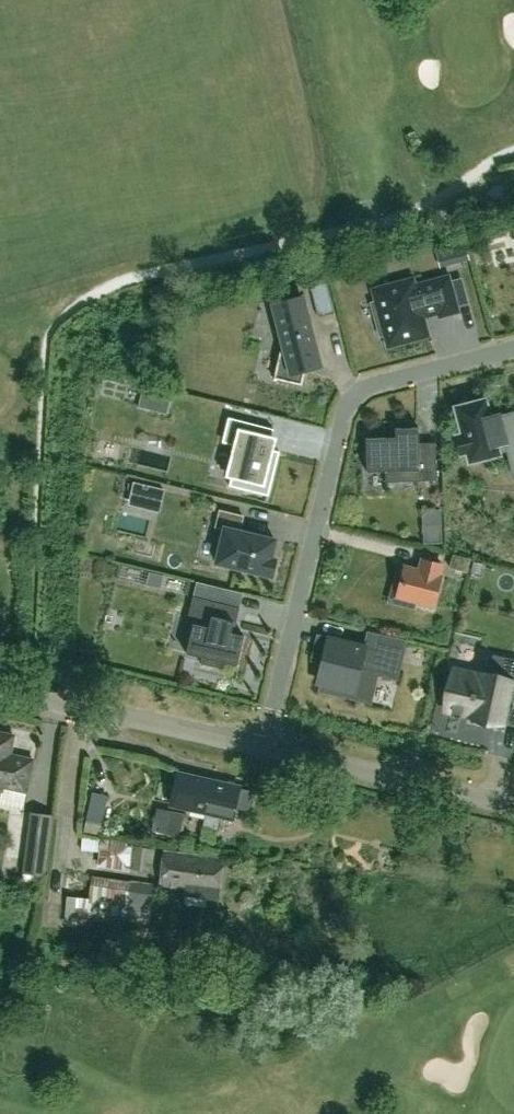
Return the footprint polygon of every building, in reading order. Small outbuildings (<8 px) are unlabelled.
[(449,246),(453,259),(468,255),(465,242),(449,246)] [(414,276),(370,288),(378,319),(376,320),(380,336),(383,335),(386,348),(431,336),(426,318),(437,315),(438,318),(460,312),(449,273),(415,282),(414,276)] [(335,313),(326,279),(309,284),(318,317),(335,313)] [(283,339),(274,378),(302,385),(305,369),(319,366),(302,298),(274,305),(283,339)] [(143,388),(138,407),(167,414),(171,395),(143,388)] [(455,407),(462,434),(456,436),(461,454),(467,452),(469,462),(499,454),(497,445),(505,443),(513,477),(513,412),(500,416),(499,413),(489,416),(485,400),(455,407)] [(229,418),(222,442),(233,445),(225,475),(231,477),(229,486),(268,495),(279,451),(278,451),(277,454),(272,453),(276,437),(272,436),(274,429),(229,418)] [(385,482),(436,481),(435,443),(419,444),(418,428),(395,429),(395,437),(366,438),(366,472),(385,471),(385,482)] [(224,529),(216,563),(272,576),(276,559),(271,558),(276,539),(239,531),(243,516),(220,510),(216,527),(224,529)] [(453,555),(450,567),(467,572),(470,559),(453,555)] [(419,570),(405,567),(397,596),(433,606),(440,576),(439,576),(442,565),(422,560),(419,570)] [(146,585),(161,588),(164,575),(149,572),(146,585)] [(239,607),(193,596),(186,622),(193,624),(186,653),(203,657),(201,663),(219,667),(221,661),(237,665),(243,636),(233,634),(239,607)] [(404,639),(380,634),(376,651),(341,645),(341,647),(319,643),(315,661),(325,663),(320,686),(325,687),(323,693),(371,701),(377,674),(396,678),(404,639)] [(456,670),(448,706),(452,707),(451,709),(461,711),(462,709),(470,711),(469,715),(502,723),(503,718),(513,721),(513,661),(508,660),(503,680),(456,670)] [(24,791),(30,761),(6,756),(11,737),(0,734),(0,789),(0,790),(3,786),(24,791)] [(228,781),(224,783),(176,772),(168,804),(193,809),(205,812),(202,826),(216,829),(218,815),(232,818),(235,807),(248,810),(252,792),(239,789),(240,787),(237,786),(234,782),(228,781)] [(100,834),(107,795),(91,791),(83,831),(100,834)] [(179,836),(184,813),(170,810),(165,832),(179,836)] [(42,887),(52,814),(31,811),(21,884),(42,887)] [(97,865),(150,871),(153,848),(132,846),(133,840),(101,837),(101,838),(82,836),(80,850),(98,852),(97,865)] [(218,899),(219,886),(223,858),(164,851),(160,885),(182,888),(181,895),(218,899)] [(155,884),(130,881),(92,876),(89,898),(67,896),(64,922),(91,926),(93,922),(124,925),(126,909),(151,912),(155,884)] [(151,994),(148,1005),(163,1009),(166,998),(151,994)]
